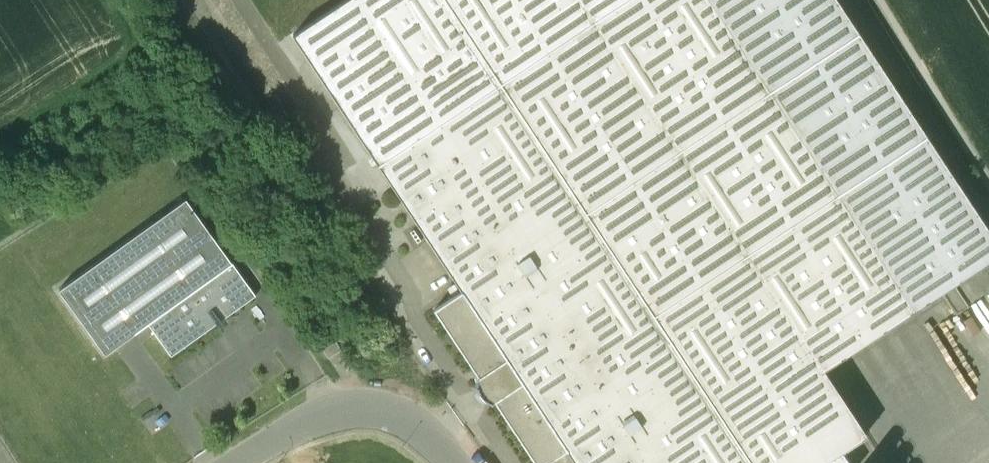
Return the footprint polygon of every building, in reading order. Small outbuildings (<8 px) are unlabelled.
[(292,35),(461,291),(433,310),(477,377),(474,379),(475,387),(478,394),(484,400),(491,404),(494,402),(534,462),(547,462),(566,450),(574,462),(849,462),(841,451),(866,435),(823,371),(914,311),(914,310),(988,260),(988,232),(836,0),(345,0),(292,35)] [(185,199),(58,290),(105,355),(147,324),(171,357),(255,296),(232,263),(231,263),(185,199)] [(336,341),(322,350),(328,358),(341,350),(336,341)]
